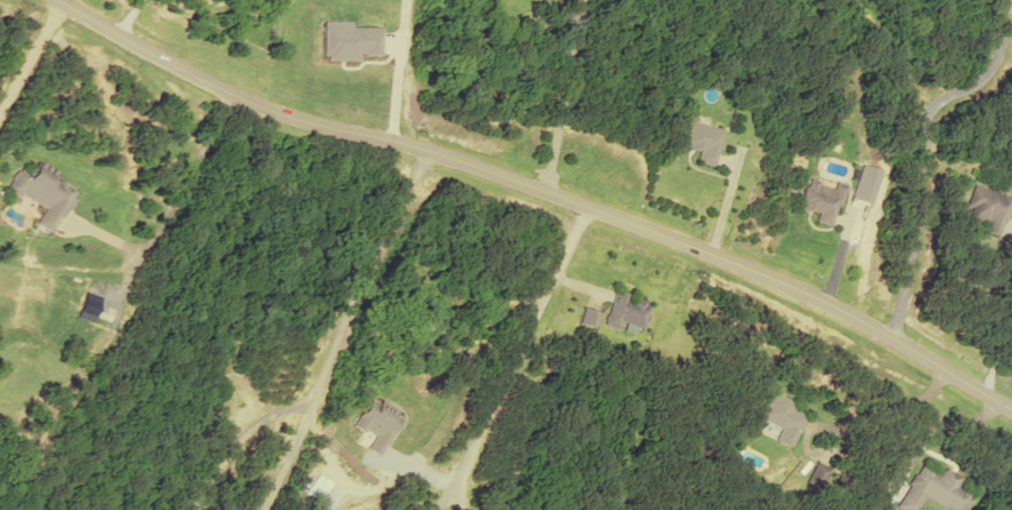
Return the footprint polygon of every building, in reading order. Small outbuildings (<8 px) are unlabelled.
[(724,128),(686,118),(679,146),(699,151),(696,162),(714,167),(724,128)] [(836,225),(843,184),(830,182),(830,183),(806,180),(802,209),(818,212),(816,222),(836,225)] [(962,217),(983,223),(981,230),(999,235),(1010,197),(971,185),(962,217)] [(645,328),(652,301),(612,290),(603,325),(618,329),(620,321),(645,328)] [(577,322),(593,325),(597,310),(581,306),(577,322)] [(758,417),(779,426),(773,439),(790,446),(805,412),(792,407),(795,400),(769,390),(758,417)] [(830,468),(816,461),(805,480),(819,488),(830,468)] [(951,509),(963,509),(972,493),(956,484),(960,476),(943,466),(940,473),(920,462),(896,506),(903,509),(913,509),(922,494),(951,509)]
